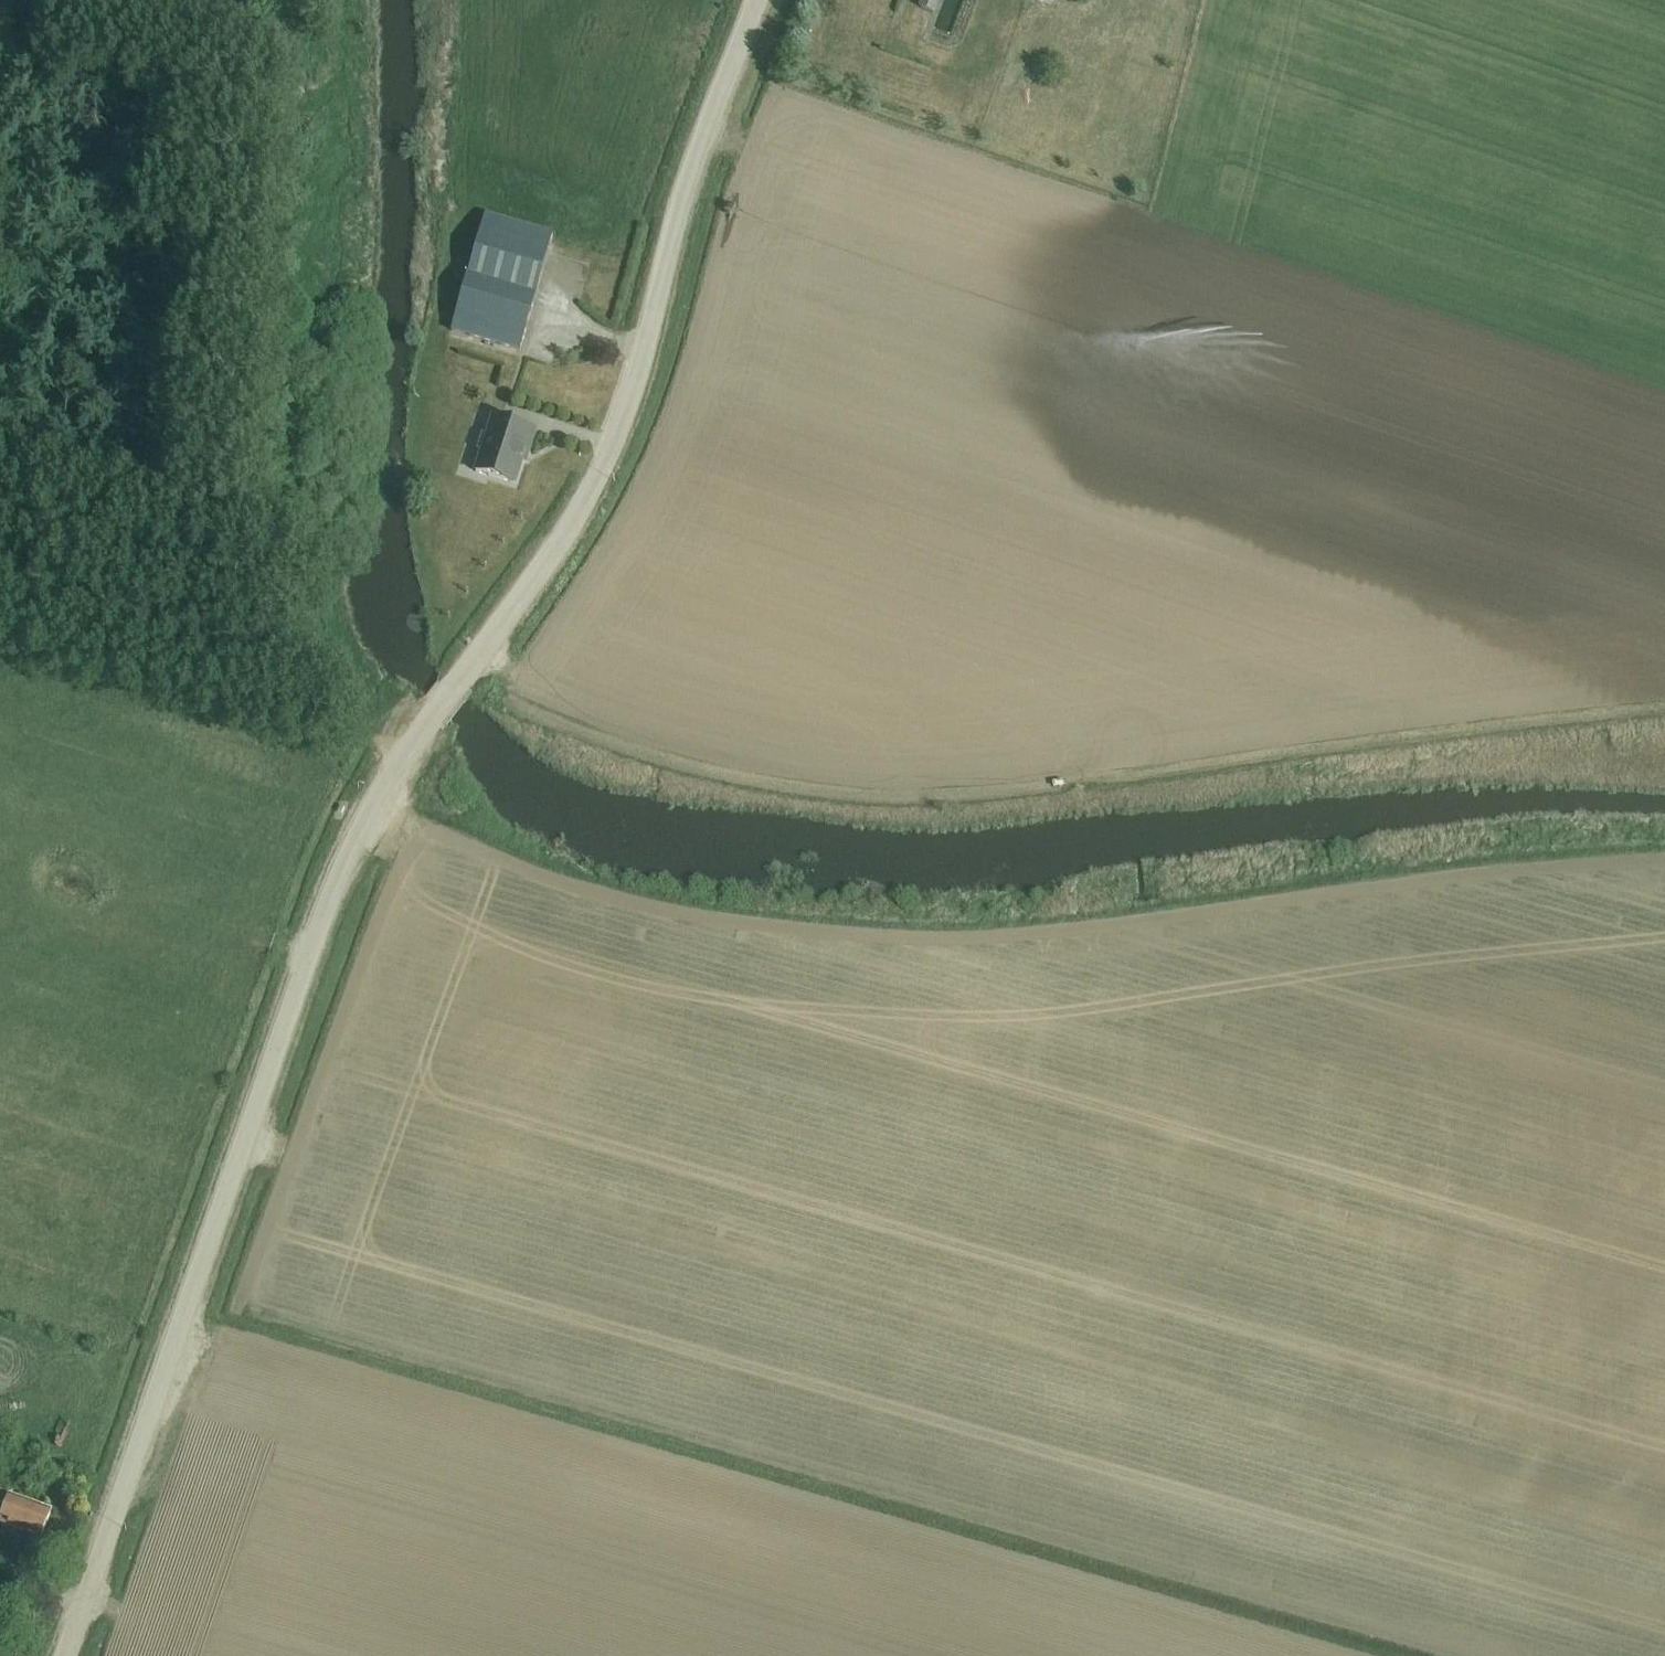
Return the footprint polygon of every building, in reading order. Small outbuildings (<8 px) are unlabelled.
[(967,0),(947,0),(933,36),(951,43),(967,0)] [(488,214),(469,275),(453,329),(520,350),(555,234),(488,214)] [(474,470),(512,483),(524,447),(527,448),(534,428),(492,415),(474,470)] [(41,1538),(51,1511),(10,1496),(12,1491),(0,1487),(0,1504),(6,1506),(0,1523),(41,1538)]
